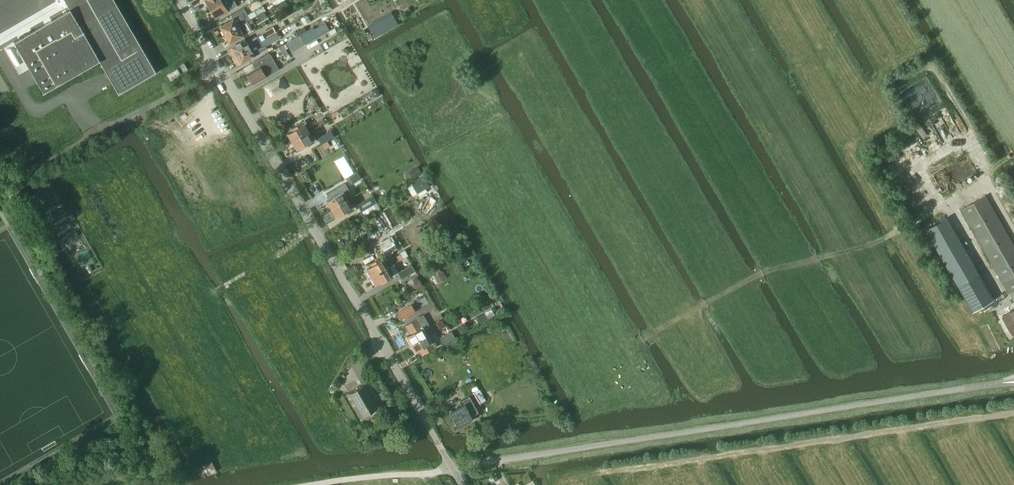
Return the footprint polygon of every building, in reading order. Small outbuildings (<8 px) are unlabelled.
[(15,41),(44,92),(79,72),(100,60),(119,93),(156,72),(115,0),(65,0),(70,9),(52,19),(35,30),(15,41)] [(210,9),(226,0),(205,0),(210,9)] [(210,9),(216,18),(237,6),(234,0),(226,0),(210,9)] [(261,7),(248,15),(251,20),(264,12),(261,7)] [(234,18),(220,26),(225,35),(248,21),(247,21),(240,9),(231,15),(234,18)] [(307,15),(300,18),(304,25),(310,21),(307,15)] [(248,21),(225,35),(230,43),(243,35),(252,30),(248,21)] [(313,28),(301,35),(301,36),(306,44),(314,40),(319,37),(330,31),(325,23),(314,29),(313,28)] [(262,33),(265,39),(270,36),(276,32),(273,27),(262,33)] [(265,39),(262,41),(265,47),(280,38),(277,32),(276,32),(270,36),(265,39)] [(229,48),(234,57),(259,42),(257,38),(248,43),(245,39),(229,48)] [(259,42),(234,57),(238,65),(255,55),(255,56),(266,49),(265,47),(262,41),(259,42)] [(262,57),(244,68),(253,84),(266,77),(278,70),(269,54),(262,58),(262,57)] [(178,69),(169,74),(172,79),(180,74),(178,69)] [(272,84),(266,88),(272,96),(278,93),(272,84)] [(287,135),(290,140),(292,142),(309,132),(305,126),(308,125),(305,120),(291,129),(292,131),(287,134),(287,135)] [(318,138),(322,144),(334,137),(331,131),(318,138)] [(309,132),(292,142),(293,144),(292,144),(295,150),(296,149),(296,150),(302,147),(303,149),(317,141),(314,136),(312,137),(309,132)] [(356,172),(351,175),(355,182),(360,179),(356,172)] [(423,176),(411,183),(416,191),(427,184),(423,176)] [(327,202),(326,203),(329,208),(330,207),(331,210),(348,200),(345,194),(347,193),(350,191),(345,183),(327,193),(331,199),(326,202),(327,202)] [(960,210),(1009,294),(1010,293),(1013,291),(1013,246),(985,195),(960,210)] [(358,205),(362,211),(377,202),(373,196),(358,205)] [(348,200),(331,210),(332,212),(331,212),(334,217),(335,217),(336,217),(341,214),(342,216),(356,208),(354,204),(351,205),(348,200)] [(953,277),(974,265),(946,218),(925,230),(953,277)] [(382,248),(385,255),(397,248),(394,241),(382,248)] [(384,262),(387,261),(384,256),(370,264),(371,266),(366,269),(367,271),(365,272),(365,274),(367,277),(368,277),(370,276),(371,277),(388,267),(384,262)] [(398,273),(402,280),(416,271),(411,264),(398,273)] [(974,265),(953,277),(958,285),(978,273),(974,265)] [(388,267),(371,277),(372,279),(371,280),(374,285),(375,284),(375,285),(381,282),(382,284),(396,276),(390,266),(388,267)] [(439,284),(447,278),(443,271),(434,276),(439,284)] [(994,300),(978,273),(958,285),(960,289),(972,312),(994,300)] [(419,279),(413,283),(417,289),(423,286),(419,279)] [(415,311),(411,305),(398,312),(402,319),(415,311)] [(1002,316),(1012,336),(1013,335),(1013,309),(1002,316)] [(480,323),(488,318),(485,312),(476,317),(480,323)] [(423,315),(406,325),(406,326),(411,334),(406,336),(407,337),(406,338),(409,343),(410,342),(411,344),(427,335),(424,329),(430,326),(423,315)] [(427,335),(411,344),(412,346),(411,347),(414,352),(415,352),(420,349),(423,354),(427,352),(437,346),(436,344),(433,339),(430,340),(427,335)] [(448,335),(442,338),(446,344),(451,341),(448,335)] [(350,393),(363,416),(382,405),(369,382),(350,393)] [(453,410),(450,412),(456,423),(457,422),(459,426),(465,422),(467,421),(468,422),(471,420),(473,419),(471,415),(474,414),(478,411),(470,397),(461,402),(463,405),(453,411),(453,410)]
